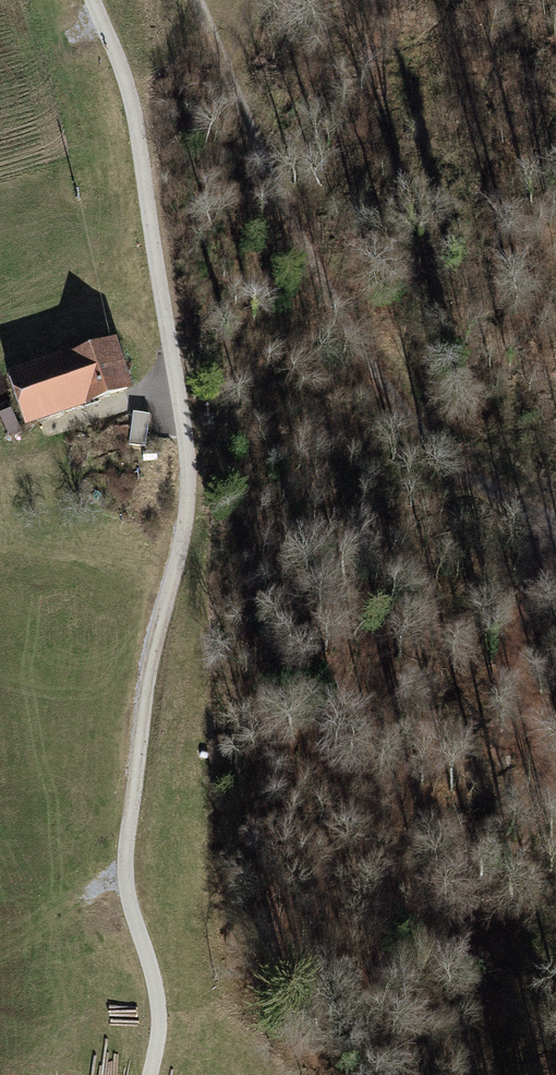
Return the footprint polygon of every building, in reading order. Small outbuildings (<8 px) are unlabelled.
[(88,353),(8,379),(27,430),(107,403),(131,393),(113,343),(88,353)]
